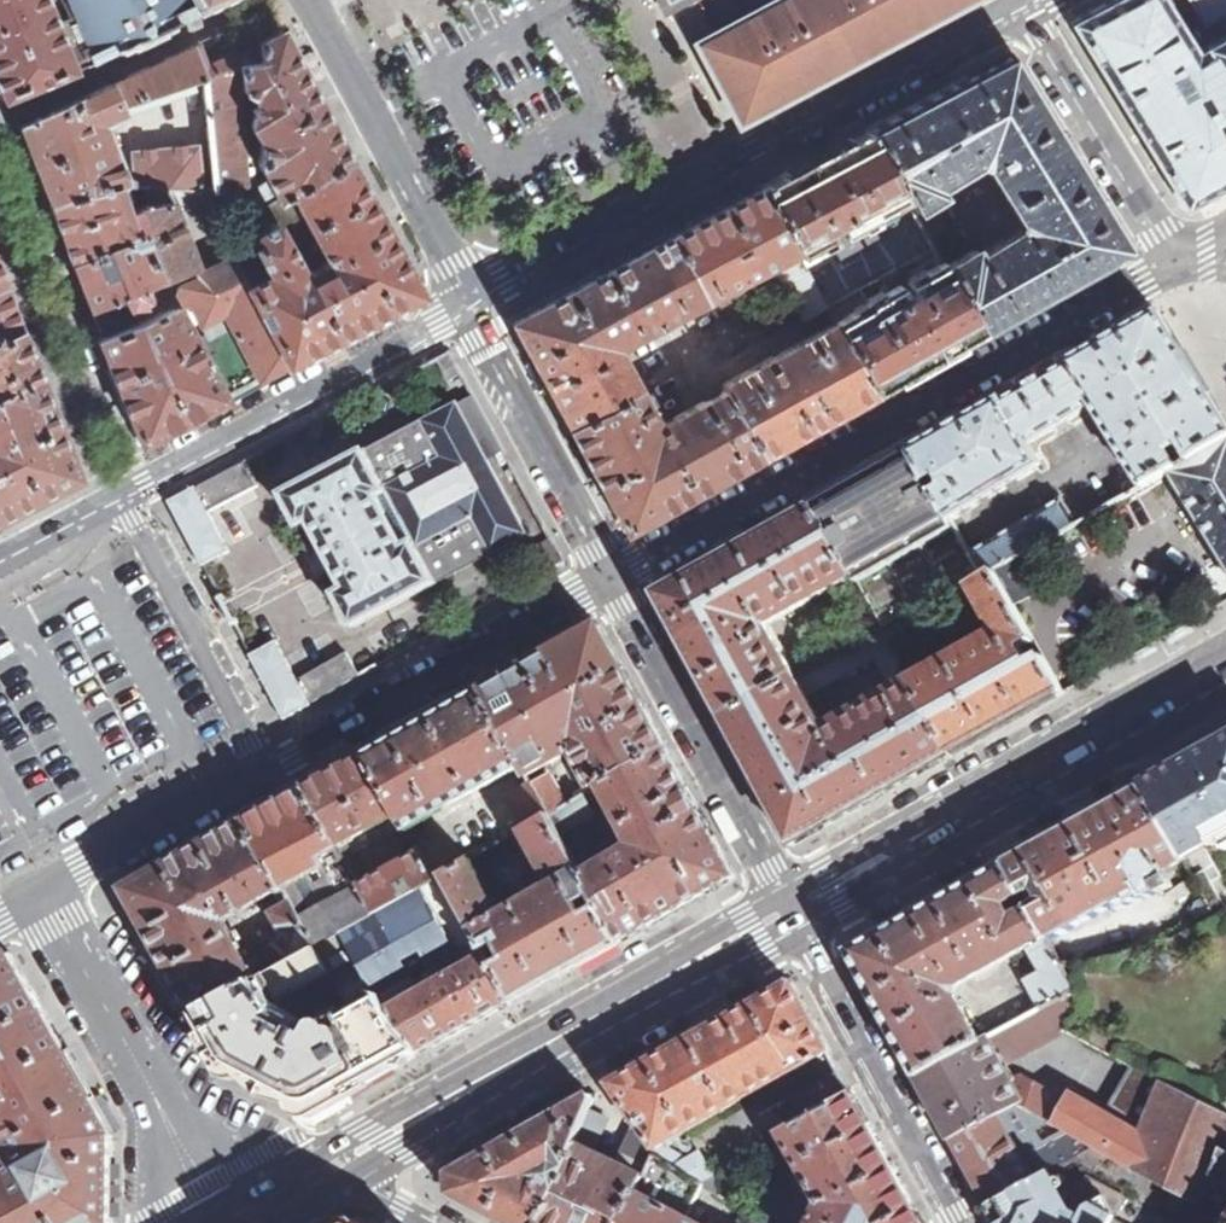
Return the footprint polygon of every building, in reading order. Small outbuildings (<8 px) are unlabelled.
[(45,0),(0,0),(0,96),(1,98),(3,99),(34,87),(33,85),(73,69),(45,0)] [(67,0),(45,0),(73,69),(92,60),(67,0)] [(92,60),(185,17),(196,11),(190,0),(67,0),(92,60)] [(219,0),(190,0),(196,11),(219,0)] [(690,41),(736,126),(972,0),(766,0),(690,41)] [(1182,56),(1153,0),(1109,0),(1067,22),(1181,207),(1225,182),(1225,31),(1182,56)] [(1199,27),(1225,12),(1225,0),(1185,0),(1199,27)] [(260,168),(268,182),(277,199),(288,192),(349,159),(280,28),(258,40),(258,41),(255,42),(258,57),(237,64),(243,130),(251,128),(261,146),(260,168)] [(205,75),(237,64),(258,57),(255,42),(205,65),(197,43),(110,83),(121,105),(205,77),(205,75)] [(908,200),(913,211),(910,213),(938,258),(981,331),(1055,289),(1126,249),(1127,246),(1068,151),(1010,55),(1008,54),(868,129),(908,200)] [(243,130),(237,64),(205,75),(205,77),(215,188),(247,190),(249,189),(248,184),(247,169),(243,130)] [(121,105),(110,83),(23,125),(21,126),(21,129),(35,164),(34,165),(50,205),(118,185),(124,183),(98,115),(121,105)] [(908,200),(868,129),(760,186),(793,250),(800,263),(831,247),(837,256),(896,225),(888,211),(908,200)] [(132,153),(135,183),(146,184),(167,185),(201,187),(197,146),(132,153)] [(243,284),(286,366),(422,294),(349,159),(288,192),(305,223),(325,260),(302,272),(285,239),(290,237),(286,231),(281,233),(277,226),(275,222),(255,232),(257,243),(252,246),(267,273),(243,284)] [(247,169),(248,184),(255,184),(253,168),(247,169)] [(250,212),(277,199),(268,182),(255,184),(248,184),(249,189),(247,190),(250,212)] [(124,183),(118,185),(123,200),(135,197),(147,195),(146,184),(135,183),(124,183)] [(167,185),(146,184),(147,195),(148,205),(173,202),(167,185)] [(118,185),(50,205),(72,262),(135,238),(127,213),(123,200),(118,185)] [(612,347),(770,262),(793,250),(760,186),(508,320),(566,426),(635,389),(612,347)] [(250,212),(255,232),(275,222),(277,226),(290,219),(295,228),(305,223),(288,192),(277,199),(250,212)] [(157,229),(141,235),(160,279),(196,264),(173,202),(148,205),(157,229)] [(148,205),(127,213),(135,238),(141,235),(157,229),(148,205)] [(135,238),(72,262),(90,306),(124,293),(142,284),(143,287),(160,279),(141,235),(135,238)] [(800,263),(793,250),(770,262),(800,319),(802,319),(823,307),(800,263)] [(243,350),(259,380),(286,366),(243,284),(229,257),(196,273),(197,275),(178,283),(176,285),(174,287),(174,290),(174,293),(175,296),(178,303),(176,304),(188,327),(199,322),(200,324),(223,312),(243,350)] [(869,393),(981,331),(938,258),(906,274),(901,264),(823,307),(832,323),(869,393)] [(19,328),(1,282),(0,283),(0,336),(19,328)] [(142,284),(124,293),(130,306),(148,299),(143,287),(142,284)] [(124,293),(90,306),(99,330),(133,315),(130,306),(124,293)] [(114,385),(137,443),(139,443),(175,423),(225,398),(203,356),(199,349),(188,327),(176,304),(96,338),(114,385)] [(1225,438),(1225,422),(1159,312),(912,451),(949,518),(1041,464),(1028,443),(1094,404),(1143,486),(1170,471),(1178,466),(1169,450),(1180,443),(1190,459),(1225,438)] [(757,455),(869,393),(832,323),(722,382),(721,390),(757,455)] [(37,374),(19,328),(0,336),(0,392),(37,374)] [(208,354),(203,356),(225,398),(259,380),(243,350),(234,354),(229,343),(208,354)] [(204,346),(199,349),(203,356),(208,354),(204,346)] [(447,380),(463,372),(452,351),(436,359),(447,380)] [(434,389),(444,409),(456,403),(475,394),(463,372),(447,380),(448,381),(434,389)] [(78,476),(37,374),(0,392),(0,518),(78,476)] [(655,426),(635,389),(566,426),(596,482),(622,532),(688,494),(757,455),(721,390),(655,426)] [(514,541),(526,534),(489,467),(485,458),(504,448),(475,394),(456,403),(444,409),(417,423),(362,452),(283,495),(300,527),(310,522),(321,542),(318,544),(333,570),(335,569),(346,589),(336,595),(353,627),(433,584),(488,555),(514,541)] [(1225,565),(1225,438),(1190,459),(1178,466),(1170,471),(1225,565)] [(954,528),(949,518),(912,451),(813,506),(854,578),(857,583),(954,528)] [(509,456),(489,467),(526,534),(514,541),(527,565),(540,558),(548,573),(567,562),(509,456)] [(169,501),(203,566),(231,552),(206,509),(256,482),(245,461),(169,501)] [(968,552),(981,577),(982,578),(994,571),(1024,554),(1077,523),(1061,497),(968,552)] [(768,626),(854,578),(813,506),(656,593),(724,719),(797,678),(768,626)] [(994,571),(1014,606),(1016,605),(1044,588),(1024,554),(994,571)] [(981,577),(969,583),(996,631),(918,675),(911,679),(955,754),(1065,692),(1016,605),(1014,606),(994,571),(982,578),(981,577)] [(602,787),(668,750),(600,624),(481,692),(522,766),(527,776),(573,751),(596,790),(602,787)] [(911,679),(908,674),(884,631),(797,678),(724,719),(793,845),(814,833),(955,754),(911,679)] [(1133,654),(1138,664),(1164,649),(1159,640),(1133,654)] [(270,693),(284,720),(360,676),(346,651),(296,679),(276,641),(250,655),(270,693)] [(908,674),(911,679),(918,675),(915,670),(908,674)] [(408,829),(522,766),(481,692),(367,755),(399,813),(408,829)] [(1171,770),(1143,786),(1185,860),(1183,862),(1212,914),(1216,920),(1225,925),(1225,912),(1224,911),(1208,881),(1219,875),(1204,846),(1218,839),(1225,854),(1225,740),(1171,770)] [(582,876),(620,943),(736,876),(668,750),(602,787),(634,846),(582,876)] [(345,843),(399,813),(367,755),(307,788),(338,846),(345,843)] [(550,816),(568,805),(554,779),(550,774),(532,784),(550,816)] [(526,829),(550,816),(532,784),(508,797),(526,829)] [(1026,851),(1005,863),(1046,937),(1136,887),(1140,894),(1146,890),(1147,892),(1158,887),(1162,894),(1175,887),(1171,879),(1177,875),(1172,867),(1183,862),(1185,860),(1143,786),(1127,795),(1026,851)] [(360,887),(338,846),(307,788),(247,822),(291,901),(301,919),(360,887)] [(550,816),(560,835),(595,815),(585,797),(568,805),(550,816)] [(513,1001),(620,943),(582,876),(560,835),(550,816),(526,829),(524,830),(554,885),(501,915),(471,860),(463,864),(445,875),(486,950),(497,945),(505,959),(494,966),(513,1001)] [(284,906),(291,901),(247,822),(126,889),(197,1014),(258,980),(254,973),(236,940),(231,930),(226,921),(277,892),(284,906)] [(421,852),(436,880),(445,875),(463,864),(447,838),(421,852)] [(345,843),(338,846),(360,887),(367,882),(345,843)] [(367,882),(360,887),(376,914),(436,880),(421,852),(367,882)] [(850,950),(918,1076),(982,1040),(958,996),(959,985),(1027,947),(1046,937),(1005,863),(850,950)] [(506,1005),(513,1001),(494,966),(486,950),(445,875),(436,880),(376,914),(345,931),(380,997),(394,1024),(419,1054),(428,1049),(506,1005)] [(345,931),(376,914),(360,887),(301,919),(316,947),(345,931)] [(301,919),(291,901),(284,906),(271,914),(279,928),(274,946),(261,953),(267,965),(271,972),(316,947),(301,919)] [(235,928),(231,930),(236,940),(240,937),(235,928)] [(335,982),(352,1012),(380,997),(345,931),(316,947),(335,982)] [(1037,1002),(1041,1009),(1075,990),(1046,937),(1027,947),(1040,971),(1025,980),(1037,1002)] [(313,1112),(419,1054),(394,1024),(380,997),(352,1012),(335,1021),(328,1019),(322,1019),(316,1021),(312,1024),(309,1028),(293,1019),(303,1001),(335,982),(316,947),(271,972),(258,980),(197,1014),(229,1071),(309,1113),(313,1112)] [(113,1140),(114,1137),(89,1092),(88,1090),(80,1075),(62,1043),(12,953),(0,959),(0,1124),(14,1150),(13,1165),(0,1172),(0,1222),(112,1222),(113,1140)] [(1140,962),(1116,968),(1075,990),(1082,1002),(1063,1031),(1138,1070),(1163,1083),(1225,1115),(1225,1003),(1140,962)] [(267,965),(254,973),(258,980),(271,972),(267,965)] [(656,1148),(659,1147),(664,1144),(788,1073),(792,1079),(799,1075),(796,1069),(830,1050),(793,982),(701,1034),(612,1083),(656,1148)] [(988,1037),(1001,1059),(1019,1050),(1023,1052),(1061,1031),(1063,1031),(1082,1002),(1075,990),(1041,1009),(1033,1013),(988,1037)] [(1033,1013),(1041,1009),(1037,1002),(1030,1006),(1033,1013)] [(918,1076),(952,1137),(1019,1103),(1023,1101),(1011,1078),(1001,1059),(988,1037),(982,1040),(918,1076)] [(1129,1087),(1156,1101),(1163,1083),(1138,1070),(1129,1087)] [(785,1135),(854,1095),(841,1073),(765,1116),(777,1138),(784,1134),(785,1135)] [(1092,1147),(1203,1206),(1205,1207),(1217,1178),(1225,1153),(1225,1115),(1163,1083),(1156,1101),(1143,1135),(1070,1092),(1068,1095),(1042,1081),(1038,1087),(1029,1082),(1026,1073),(1011,1078),(1023,1101),(1019,1103),(1092,1147)] [(507,1222),(540,1222),(566,1170),(576,1145),(588,1111),(593,1098),(592,1095),(451,1173),(452,1195),(507,1222)] [(892,1165),(859,1104),(854,1095),(785,1135),(823,1202),(814,1222),(923,1222),(892,1165)] [(952,1137),(988,1206),(1049,1172),(1092,1147),(1019,1103),(952,1137)] [(576,1145),(594,1153),(608,1120),(588,1111),(576,1145)] [(703,1187),(719,1197),(728,1192),(731,1190),(720,1170),(712,1174),(700,1154),(689,1160),(664,1144),(659,1147),(654,1157),(703,1187)] [(646,1176),(640,1173),(594,1153),(576,1145),(566,1170),(540,1222),(623,1222),(636,1194),(646,1176)] [(1203,1206),(1092,1147),(1049,1172),(1071,1212),(1083,1218),(1089,1204),(1106,1198),(1116,1214),(1112,1222),(1196,1222),(1203,1206)] [(1225,1183),(1225,1153),(1217,1178),(1225,1183)] [(636,1194),(686,1219),(703,1187),(654,1157),(648,1170),(646,1176),(636,1194)] [(640,1173),(646,1176),(648,1170),(642,1167),(640,1173)] [(1116,1214),(1106,1198),(1089,1204),(1083,1218),(1071,1212),(1049,1172),(988,1206),(998,1222),(1112,1222),(1116,1214)] [(719,1197),(733,1205),(736,1197),(728,1192),(719,1197)] [(686,1219),(636,1194),(623,1222),(694,1222),(686,1219)] [(744,1213),(739,1222),(762,1222),(744,1213)]
